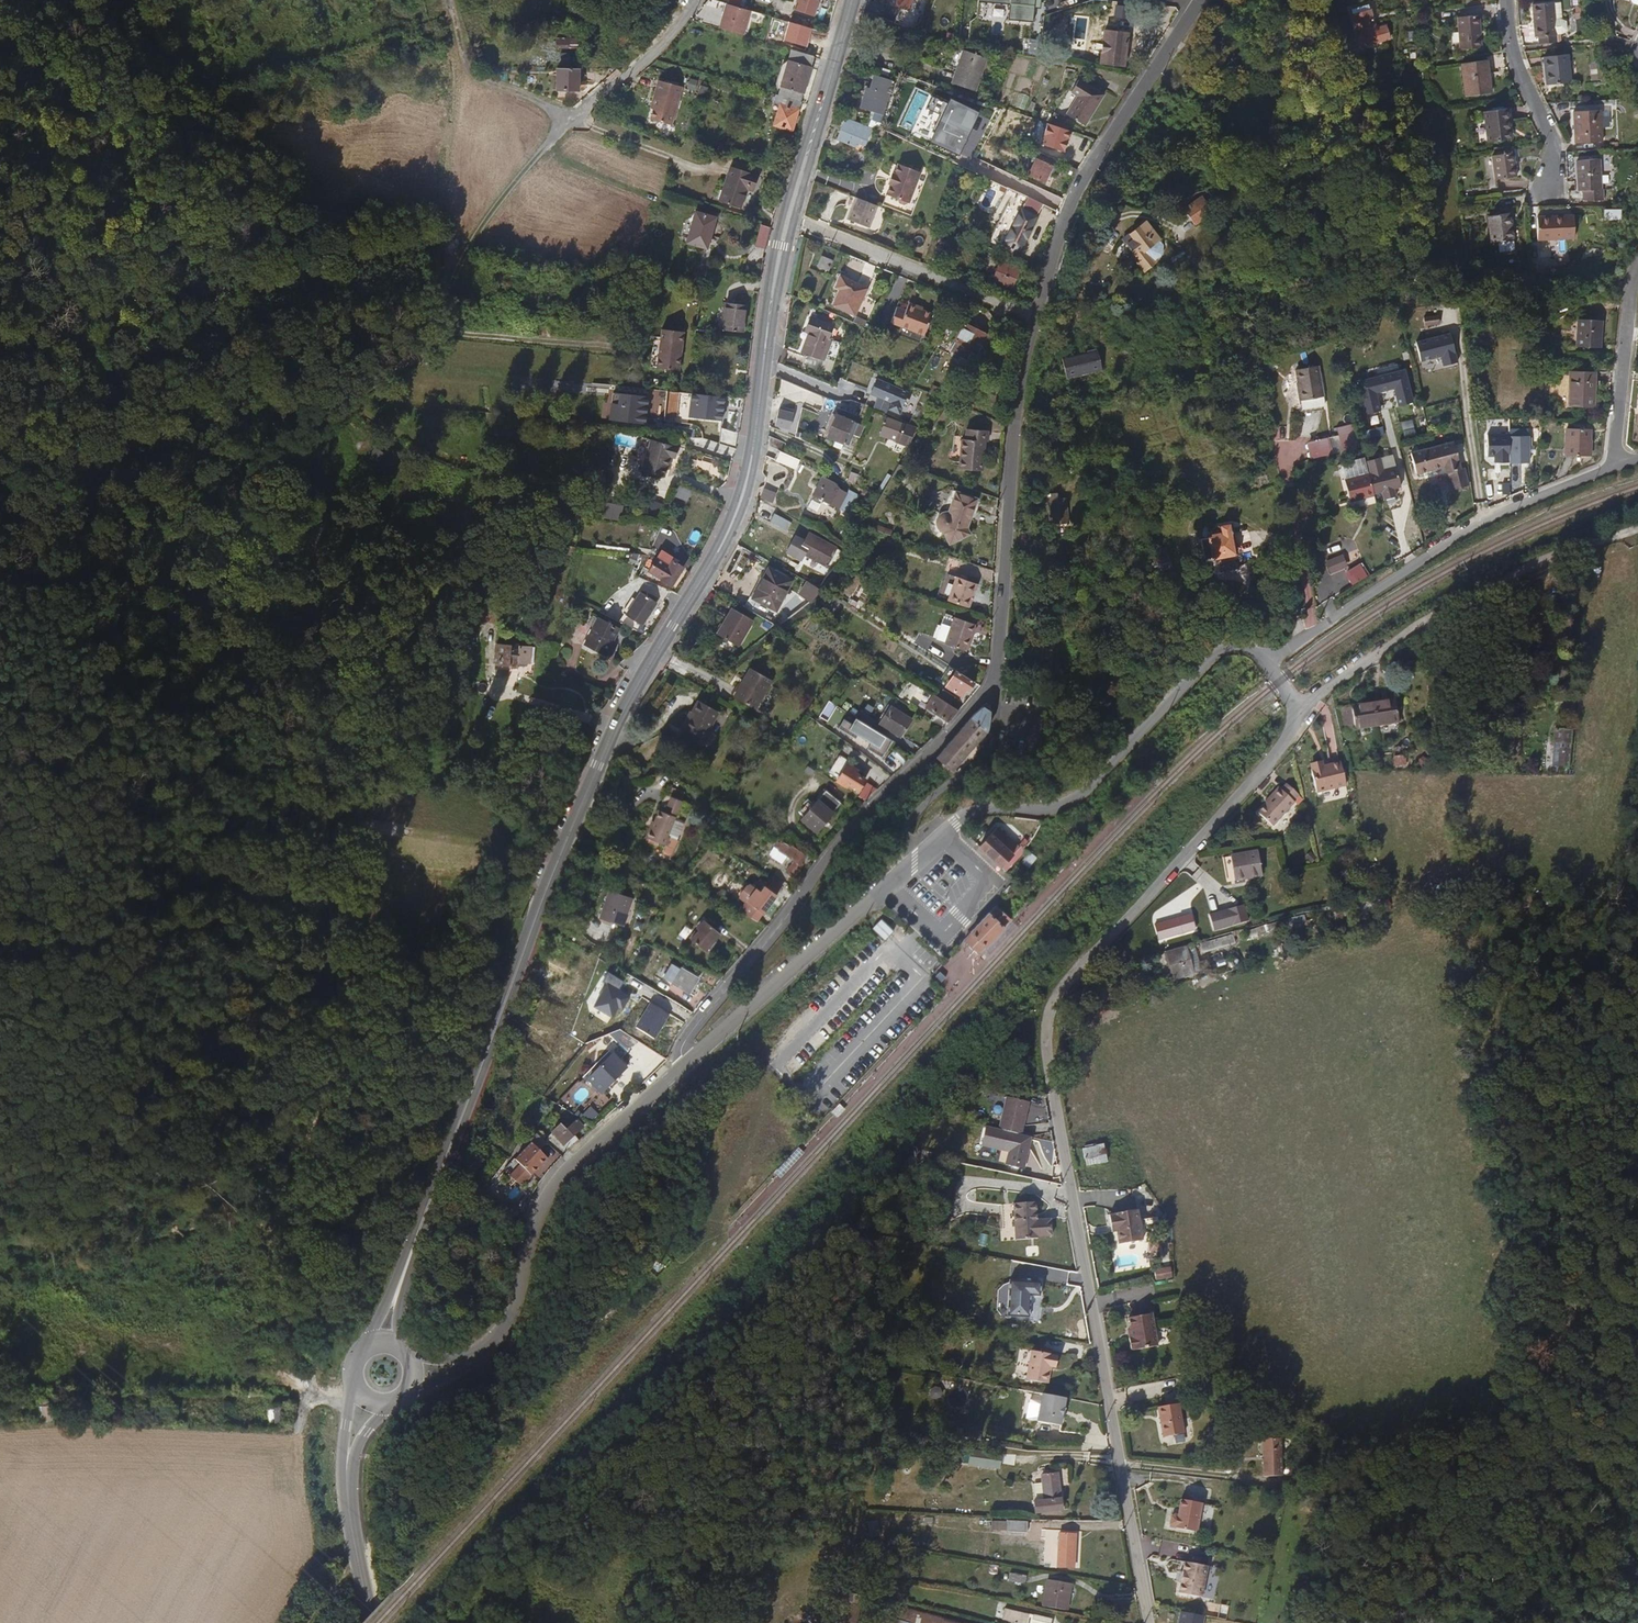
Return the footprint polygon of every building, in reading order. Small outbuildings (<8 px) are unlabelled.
[(815,15),(818,0),(798,0),(795,9),(815,15)] [(888,4),(909,10),(912,0),(889,0),(888,4)] [(1540,35),(1540,42),(1558,41),(1557,3),(1536,2),(1536,35),(1540,35)] [(1353,14),(1370,11),(1373,10),(1372,4),(1351,8),(1353,14)] [(720,30),(741,36),(747,20),(749,11),(739,8),(730,6),(727,5),(719,29),(720,30)] [(758,23),(761,15),(749,11),(747,20),(751,21),(758,23)] [(1374,31),(1370,11),(1353,14),(1360,49),(1393,40),(1390,26),(1374,31)] [(1478,14),(1457,16),(1458,25),(1459,48),(1480,47),(1478,14)] [(1458,25),(1457,16),(1444,16),(1444,17),(1438,17),(1438,26),(1458,25)] [(741,36),(746,37),(751,21),(747,20),(741,36)] [(1414,38),(1415,29),(1407,29),(1406,38),(1414,38)] [(1127,33),(1104,30),(1100,63),(1123,66),(1127,33)] [(563,37),(562,48),(577,48),(578,38),(563,37)] [(962,48),(954,47),(948,64),(956,67),(951,81),(973,90),(986,57),(962,48)] [(1568,54),(1545,56),(1548,84),(1571,81),(1568,54)] [(1487,78),(1484,60),(1462,62),(1466,95),(1491,91),(1489,77),(1487,78)] [(785,70),(807,77),(809,69),(787,62),(785,70)] [(585,91),(585,68),(576,69),(563,69),(564,91),(585,91)] [(781,97),(800,102),(807,77),(785,70),(777,96),(781,97)] [(894,82),(879,78),(876,87),(891,92),(894,82)] [(1102,95),(1078,79),(1071,91),(1075,94),(1064,112),(1084,125),(1102,95)] [(658,100),(656,105),(651,119),(670,126),(672,127),(673,124),(684,88),(659,80),(653,99),(658,100)] [(880,94),(865,89),(859,110),(880,116),(885,102),(878,100),(880,94)] [(779,106),(781,97),(777,96),(775,95),(766,124),(773,126),(779,106)] [(798,110),(800,102),(781,97),(779,106),(798,110)] [(792,131),(798,110),(779,106),(773,126),(792,131)] [(1508,109),(1484,113),(1488,140),(1510,137),(1507,119),(1510,118),(1508,109)] [(1602,109),(1574,111),(1576,144),(1603,142),(1602,109)] [(862,126),(846,118),(844,123),(842,123),(839,131),(857,139),(862,126)] [(857,139),(839,131),(836,138),(854,146),(857,139)] [(841,146),(831,142),(828,149),(838,153),(841,146)] [(1513,151),(1492,155),(1495,179),(1517,175),(1513,151)] [(1041,157),(1038,155),(1028,174),(1044,182),(1052,166),(1039,160),(1041,157)] [(1584,197),(1602,198),(1598,158),(1577,160),(1580,190),(1584,190),(1584,197)] [(920,173),(898,164),(894,175),(893,174),(889,184),(891,185),(883,206),(905,214),(920,173)] [(1062,169),(1074,175),(1077,170),(1064,164),(1062,169)] [(742,192),(745,193),(751,195),(758,175),(730,166),(721,193),(718,202),(739,209),(743,197),(740,196),(742,192)] [(1018,207),(1022,209),(1006,244),(1011,246),(1010,248),(1016,250),(1017,249),(1021,251),(1042,204),(1020,193),(1016,202),(1018,207)] [(1180,204),(1190,222),(1210,210),(1199,193),(1180,204)] [(877,207),(854,198),(846,221),(869,229),(877,207)] [(1509,213),(1483,217),(1487,243),(1514,239),(1509,213)] [(715,220),(694,214),(685,244),(706,249),(715,220)] [(1574,214),(1537,215),(1537,239),(1575,238),(1574,214)] [(1138,260),(1147,254),(1144,250),(1158,239),(1144,221),(1128,234),(1132,239),(1135,243),(1129,248),(1138,260)] [(761,224),(755,244),(766,247),(772,227),(761,224)] [(1135,243),(1132,239),(1125,244),(1129,248),(1135,243)] [(991,256),(982,252),(978,264),(986,267),(991,256)] [(1149,252),(1147,254),(1138,260),(1136,262),(1143,271),(1156,261),(1149,252)] [(833,261),(822,257),(818,268),(829,272),(833,261)] [(1002,282),(1009,267),(1000,264),(997,271),(995,271),(992,279),(1002,282)] [(1017,270),(1009,267),(1002,282),(992,279),(991,281),(1001,284),(1010,288),(1017,270)] [(867,290),(841,277),(837,288),(841,290),(834,306),(855,316),(867,290)] [(702,290),(690,287),(687,302),(699,304),(702,290)] [(741,316),(742,306),(725,303),(721,330),(741,334),(744,317),(741,316)] [(915,310),(916,307),(907,303),(904,311),(895,307),(889,323),(923,336),(931,316),(921,312),(915,310)] [(1598,313),(1574,312),(1573,348),(1596,349),(1598,313)] [(817,319),(832,325),(834,321),(819,315),(817,319)] [(856,316),(854,323),(864,327),(867,321),(856,316)] [(835,327),(832,325),(817,319),(812,317),(806,330),(810,332),(802,352),(823,361),(824,358),(836,363),(843,345),(830,340),(835,327)] [(963,348),(972,353),(975,354),(980,345),(981,346),(987,334),(963,323),(954,340),(964,345),(963,348)] [(657,337),(652,366),(675,370),(681,332),(659,328),(657,337)] [(645,365),(652,366),(657,337),(650,335),(645,365)] [(950,350),(959,354),(963,348),(964,345),(954,340),(950,350)] [(969,359),(972,353),(963,348),(959,354),(969,359)] [(1300,383),(1303,400),(1324,396),(1318,364),(1296,368),(1299,383),(1300,383)] [(1412,401),(1404,370),(1355,382),(1363,414),(1380,410),(1375,392),(1394,388),(1398,405),(1412,401)] [(1591,371),(1567,370),(1566,407),(1590,407),(1591,371)] [(933,385),(930,393),(942,399),(946,391),(933,385)] [(647,423),(649,394),(612,392),(610,421),(647,423)] [(689,393),(688,418),(723,419),(725,395),(689,393)] [(1380,411),(1371,412),(1374,429),(1382,428),(1380,411)] [(793,415),(779,414),(777,430),(791,432),(793,415)] [(835,440),(844,444),(848,445),(857,424),(836,415),(827,437),(835,440)] [(1337,427),(1343,449),(1358,445),(1352,423),(1337,427)] [(891,433),(899,436),(900,433),(884,427),(880,436),(889,439),(891,433)] [(989,429),(965,427),(964,436),(960,436),(958,468),(983,469),(985,440),(988,441),(989,429)] [(719,440),(732,444),(736,431),(722,428),(719,440)] [(1587,429),(1564,428),(1563,456),(1586,456),(1587,429)] [(897,442),(899,436),(891,433),(889,439),(897,442)] [(1313,456),(1341,451),(1338,434),(1310,439),(1313,456)] [(644,451),(648,437),(642,435),(638,450),(641,451),(644,451)] [(1496,463),(1507,462),(1507,435),(1488,435),(1489,451),(1491,451),(1496,451),(1496,454),(1496,463)] [(1526,435),(1507,435),(1507,462),(1526,462),(1526,435)] [(768,436),(768,446),(779,451),(783,453),(786,444),(768,436)] [(678,445),(648,437),(644,451),(645,452),(640,469),(663,475),(667,465),(670,455),(672,455),(675,456),(678,445)] [(841,449),(844,444),(835,440),(832,446),(841,449)] [(1453,442),(1409,453),(1416,474),(1442,467),(1444,473),(1460,469),(1453,442)] [(645,452),(644,451),(641,451),(636,468),(640,469),(645,452)] [(783,453),(779,451),(774,461),(795,470),(800,461),(783,453)] [(1369,473),(1373,495),(1382,492),(1384,501),(1395,498),(1393,489),(1407,486),(1402,465),(1369,473)] [(851,470),(847,480),(856,484),(860,474),(851,470)] [(1349,501),(1373,495),(1369,473),(1343,480),(1349,501)] [(826,499),(832,487),(833,484),(822,478),(813,495),(829,503),(830,501),(826,499)] [(677,492),(688,497),(690,491),(679,487),(677,492)] [(758,497),(773,503),(777,493),(762,487),(758,497)] [(847,494),(832,487),(826,499),(830,501),(829,503),(840,508),(847,494)] [(977,499),(955,491),(948,511),(942,510),(935,514),(933,518),(933,524),(935,527),(937,529),(941,531),(946,542),(969,532),(967,527),(977,499)] [(1058,492),(1047,494),(1049,524),(1068,522),(1066,498),(1059,498),(1058,492)] [(770,523),(787,531),(791,521),(774,514),(770,523)] [(881,532),(883,528),(864,522),(863,526),(881,532)] [(1212,559),(1236,553),(1231,536),(1229,527),(1227,526),(1225,525),(1221,526),(1220,528),(1218,529),(1214,530),(1213,525),(1202,528),(1199,531),(1200,536),(1202,537),(1207,538),(1212,559)] [(836,549),(809,533),(799,552),(826,567),(836,549)] [(1340,550),(1326,554),(1330,566),(1344,562),(1340,550)] [(687,563),(676,556),(660,581),(671,588),(687,563)] [(790,583),(768,570),(751,599),(774,612),(790,583)] [(976,583),(954,575),(947,600),(968,607),(976,583)] [(814,585),(808,583),(801,594),(810,600),(818,587),(817,587),(814,585)] [(634,603),(626,616),(642,626),(656,604),(640,594),(634,603)] [(622,614),(626,616),(634,603),(631,601),(622,614)] [(751,621),(730,608),(715,635),(737,647),(751,621)] [(974,624),(952,616),(944,643),(965,650),(974,624)] [(618,629),(599,618),(581,650),(600,660),(618,629)] [(527,640),(493,638),(491,666),(515,667),(515,659),(525,660),(527,640)] [(771,678),(749,666),(733,697),(755,708),(771,678)] [(967,691),(974,681),(956,669),(945,686),(961,696),(966,689),(967,691)] [(949,721),(959,710),(933,694),(925,706),(949,721)] [(718,712),(696,700),(691,711),(688,709),(679,726),(703,739),(718,712)] [(913,718),(891,706),(881,724),(903,736),(913,718)] [(959,733),(936,759),(941,762),(939,765),(952,777),(957,773),(954,769),(985,733),(989,711),(982,707),(972,717),(959,733)] [(1369,718),(1374,740),(1395,736),(1391,714),(1369,718)] [(894,741),(856,718),(853,724),(845,719),(839,728),(857,739),(859,736),(872,744),(869,749),(884,757),(894,741)] [(1353,744),(1374,740),(1369,718),(1349,722),(1353,744)] [(1570,768),(1571,729),(1552,729),(1551,767),(1570,768)] [(896,748),(891,753),(903,763),(908,758),(896,748)] [(849,761),(834,751),(824,768),(838,777),(837,779),(846,785),(848,783),(858,789),(865,779),(855,772),(857,770),(848,763),(849,761)] [(1394,767),(1407,766),(1406,754),(1393,756),(1394,767)] [(1319,777),(1307,780),(1314,806),(1342,798),(1336,776),(1320,780),(1319,777)] [(644,837),(664,846),(668,838),(666,837),(681,803),(665,796),(650,830),(648,829),(644,837)] [(1277,803),(1256,827),(1270,840),(1292,816),(1291,815),(1296,808),(1284,797),(1279,804),(1277,803)] [(817,831),(833,812),(817,800),(801,819),(817,831)] [(1029,834),(1023,829),(1017,837),(1014,835),(1009,840),(1019,847),(1029,834)] [(978,847),(1001,867),(1011,856),(989,835),(978,847)] [(805,856),(791,846),(791,847),(781,839),(779,842),(781,844),(778,847),(785,853),(784,854),(794,861),(785,872),(792,877),(802,864),(800,862),(805,856)] [(1252,865),(1227,872),(1234,898),(1260,891),(1252,865)] [(631,890),(637,880),(630,876),(625,886),(631,890)] [(776,895),(765,886),(760,891),(757,889),(742,907),(749,913),(750,911),(758,918),(776,895)] [(629,898),(606,890),(596,918),(619,925),(629,898)] [(742,907),(739,911),(756,920),(758,918),(750,911),(749,913),(742,907)] [(1005,928),(1012,921),(1009,918),(997,907),(990,914),(990,913),(985,918),(982,921),(972,932),(973,933),(966,940),(980,954),(987,946),(989,947),(993,943),(998,937),(1002,933),(1004,931),(1006,929),(1005,928)] [(1211,928),(1211,929),(1245,922),(1244,918),(1211,928)] [(875,929),(884,937),(893,927),(884,919),(875,929)] [(720,933),(704,920),(697,929),(700,931),(691,940),(706,951),(720,933)] [(1018,927),(1012,921),(1005,928),(1006,929),(1004,931),(1002,933),(998,937),(993,943),(989,947),(987,946),(980,954),(986,960),(1018,927)] [(1245,922),(1211,929),(1215,942),(1248,934),(1245,922)] [(1215,948),(1201,952),(1204,963),(1219,960),(1215,948)] [(1187,955),(1167,962),(1176,987),(1195,981),(1187,955)] [(680,969),(670,985),(687,995),(696,979),(680,969)] [(609,1050),(590,1069),(608,1085),(626,1067),(609,1050)] [(1007,1099),(1002,1133),(1016,1135),(1025,1136),(1029,1102),(1007,1099)] [(568,1150),(578,1140),(573,1135),(586,1123),(578,1119),(567,1130),(560,1125),(551,1133),(568,1150)] [(1030,1169),(1034,1138),(1025,1136),(1016,1135),(1002,1133),(989,1130),(986,1148),(1014,1152),(1011,1166),(1030,1169)] [(531,1143),(539,1150),(544,1145),(535,1136),(529,1141),(531,1143)] [(547,1158),(539,1150),(531,1143),(514,1160),(531,1175),(547,1158)] [(1086,1174),(1089,1180),(1109,1176),(1104,1158),(1082,1164),(1084,1174),(1086,1174)] [(513,1161),(505,1170),(510,1175),(518,1167),(513,1161)] [(1039,1200),(1018,1196),(1011,1233),(1033,1236),(1034,1233),(1047,1235),(1050,1221),(1036,1218),(1039,1200)] [(1109,1248),(1112,1247),(1114,1259),(1140,1255),(1136,1222),(1109,1225),(1110,1228),(1105,1229),(1109,1248)] [(1048,1290),(1011,1285),(1005,1326),(1031,1330),(1035,1303),(1046,1304),(1048,1290)] [(1129,1305),(1120,1307),(1123,1319),(1132,1316),(1129,1305)] [(1124,1337),(1129,1360),(1154,1356),(1148,1322),(1127,1325),(1128,1336),(1124,1337)] [(1056,1369),(1057,1362),(1056,1362),(1056,1358),(1039,1355),(1033,1387),(1050,1389),(1053,1374),(1054,1368),(1056,1369)] [(1062,1363),(1057,1362),(1056,1369),(1054,1368),(1053,1374),(1060,1375),(1062,1363)] [(1070,1403),(1045,1398),(1040,1427),(1064,1432),(1070,1403)] [(60,1406),(51,1405),(50,1411),(43,1411),(43,1418),(60,1418),(60,1406)] [(1177,1417),(1156,1421),(1161,1453),(1182,1449),(1177,1417)] [(957,1451),(941,1448),(939,1459),(943,1460),(943,1467),(954,1469),(957,1451)] [(1275,1452),(1256,1453),(1258,1491),(1277,1490),(1275,1452)] [(998,1462),(966,1456),(963,1471),(996,1477),(998,1462)] [(1060,1480),(1041,1482),(1043,1507),(1034,1508),(1036,1519),(1065,1516),(1060,1480)] [(1171,1543),(1191,1545),(1192,1536),(1196,1536),(1198,1516),(1177,1514),(1175,1527),(1169,1529),(1167,1535),(1171,1538),(1171,1543)] [(1033,1532),(1017,1531),(1016,1539),(1032,1540),(1033,1532)] [(1081,1543),(1056,1539),(1051,1574),(1076,1578),(1081,1543)] [(1025,1584),(1025,1575),(1010,1574),(1009,1583),(1025,1584)] [(1186,1578),(1181,1610),(1204,1614),(1209,1582),(1186,1578)] [(1068,1612),(1073,1585),(1046,1580),(1041,1607),(1068,1612)] [(941,1617),(895,1608),(893,1620),(880,1618),(879,1622),(940,1622),(941,1617)]
